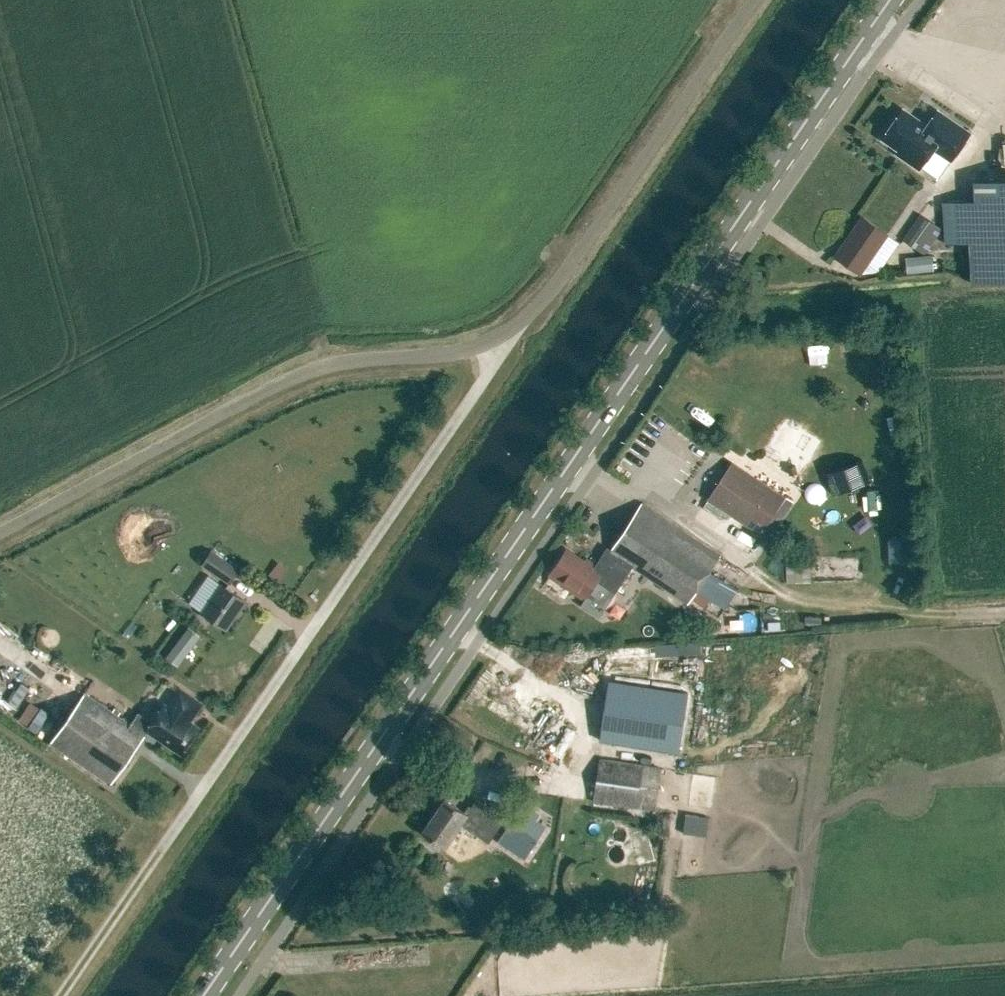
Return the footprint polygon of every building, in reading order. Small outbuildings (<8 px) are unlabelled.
[(901,151),(924,166),(938,145),(956,157),(974,129),(941,107),(931,123),(906,107),(886,137),(903,148),(901,151)] [(1004,280),(1004,178),(975,180),(976,200),(944,202),(946,244),(970,243),(972,282),(1004,280)] [(923,253),(941,228),(919,213),(901,238),(923,253)] [(861,274),(888,234),(862,216),(835,255),(861,274)] [(907,272),(933,270),(931,254),(906,257),(907,272)] [(761,534),(786,497),(732,462),(708,499),(761,534)] [(566,588),(586,601),(599,580),(615,590),(629,568),(688,606),(697,591),(707,597),(719,579),(709,573),(721,554),(642,503),(601,567),(587,559),(585,562),(567,550),(552,572),(569,584),(566,588)] [(229,584),(239,569),(210,549),(200,564),(229,584)] [(785,581),(805,581),(805,557),(785,557),(785,581)] [(227,629),(247,601),(222,583),(202,612),(227,629)] [(188,628),(166,657),(177,666),(200,637),(188,628)] [(609,681),(600,740),(679,752),(688,693),(609,681)] [(193,716),(202,703),(181,688),(169,706),(165,703),(153,720),(139,711),(130,724),(86,694),(52,743),(111,784),(149,729),(183,752),(200,727),(188,719),(191,715),(193,716)] [(654,810),(660,767),(643,765),(599,758),(593,801),(637,807),(654,810)] [(468,813),(445,798),(423,831),(446,847),(461,824),(473,832),(489,843),(505,819),(489,808),(477,800),(468,813)] [(520,812),(505,833),(529,850),(544,828),(534,822),(539,815),(533,811),(529,818),(520,812)] [(686,814),(683,833),(695,834),(697,816),(686,814)]
